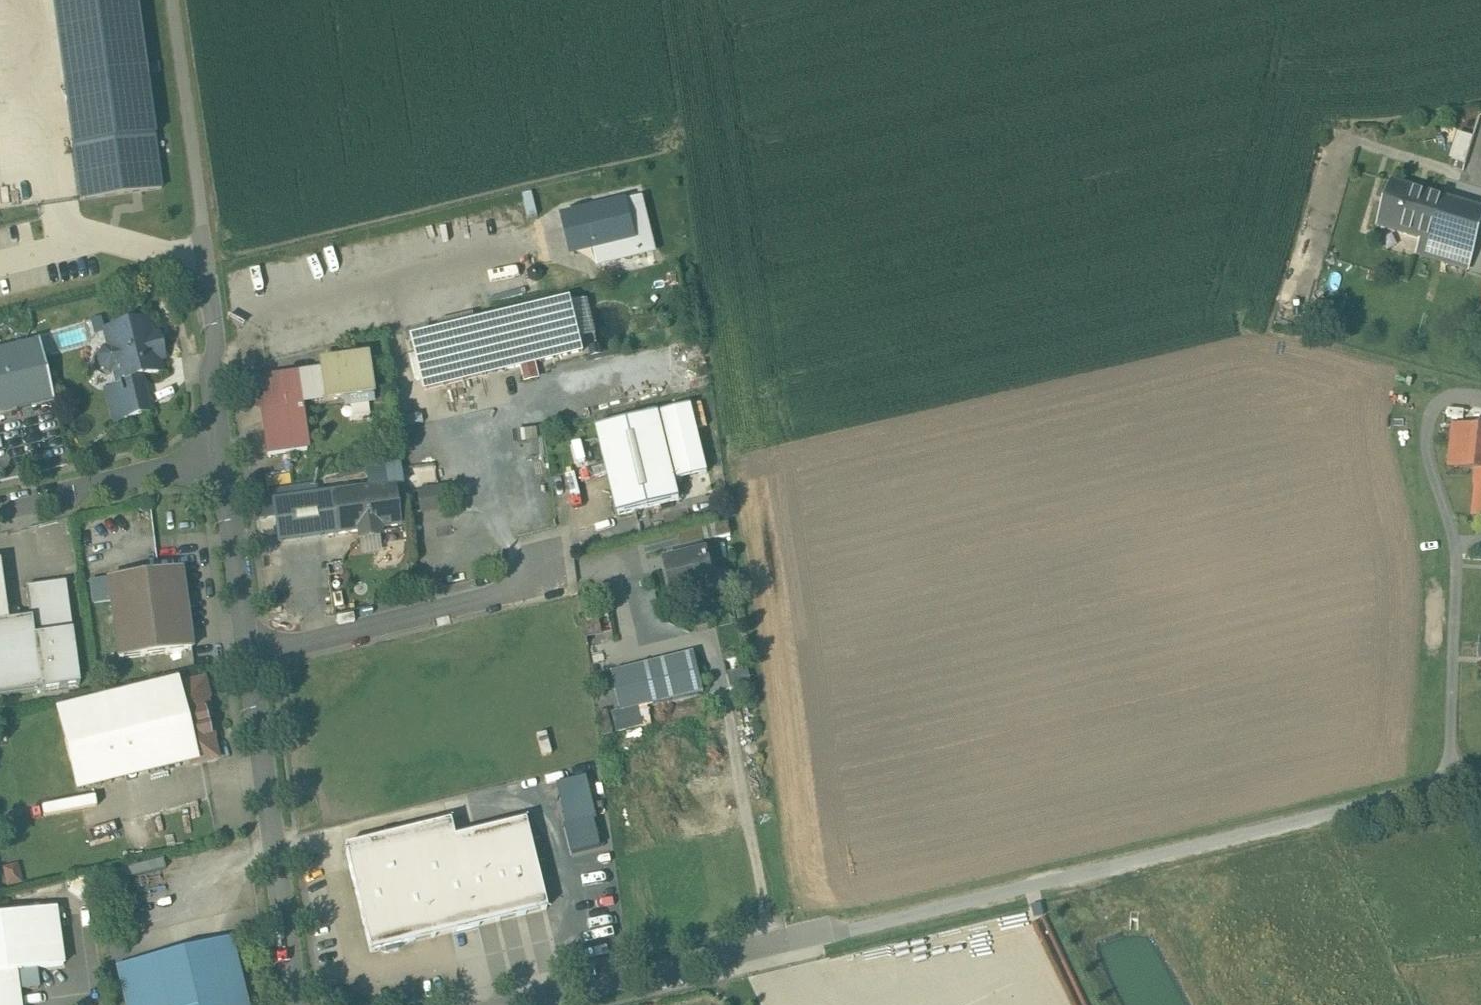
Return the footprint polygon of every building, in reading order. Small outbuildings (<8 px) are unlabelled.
[(161,189),(137,0),(51,0),(77,200),(161,189)] [(1475,136),(1464,133),(1458,154),(1468,157),(1463,177),(1480,182),(1480,115),(1475,136)] [(1433,192),(1390,179),(1375,225),(1418,239),(1433,192)] [(1433,192),(1418,239),(1469,256),(1480,219),(1480,208),(1433,192)] [(560,216),(570,255),(636,240),(626,200),(560,216)] [(1469,256),(1418,239),(1412,256),(1464,272),(1469,256)] [(571,302),(413,340),(425,389),(496,372),(520,366),(583,351),(571,302)] [(443,326),(477,319),(475,311),(441,319),(443,326)] [(146,322),(105,332),(110,350),(104,351),(100,358),(102,366),(108,369),(114,368),(119,387),(139,382),(138,376),(158,371),(155,359),(161,358),(156,336),(150,337),(146,322)] [(0,350),(0,413),(52,401),(38,341),(0,350)] [(366,356),(319,363),(324,400),(344,398),(371,394),(366,356)] [(295,373),(257,378),(267,455),(306,449),(295,373)] [(119,387),(107,390),(114,418),(146,410),(139,382),(119,387)] [(371,394),(344,398),(344,404),(372,400),(371,394)] [(658,411),(595,426),(618,514),(679,500),(658,411)] [(1468,425),(1463,468),(1480,470),(1480,426),(1468,425)] [(421,511),(445,507),(442,483),(417,486),(421,511)] [(392,485),(332,493),(338,533),(357,530),(358,538),(378,535),(377,527),(397,525),(392,485)] [(699,545),(676,551),(678,559),(664,562),(672,595),(713,585),(705,552),(701,553),(699,545)] [(180,569),(107,579),(110,598),(132,595),(134,611),(160,607),(160,611),(185,608),(180,569)] [(107,579),(90,581),(93,603),(110,601),(110,598),(107,579)] [(64,581),(25,587),(29,618),(30,618),(33,635),(71,630),(64,581)] [(160,607),(134,611),(132,595),(110,598),(110,601),(118,659),(190,649),(185,608),(160,611),(160,607)] [(0,622),(0,695),(40,689),(33,635),(30,618),(29,618),(8,621),(0,622)] [(71,630),(33,635),(40,689),(78,684),(71,630)] [(693,652),(624,669),(634,708),(703,691),(693,652)] [(202,679),(176,686),(194,757),(189,758),(190,764),(215,758),(211,739),(212,738),(207,719),(209,718),(204,699),(207,698),(202,679)] [(176,686),(58,715),(75,786),(189,758),(194,757),(176,686)] [(555,782),(570,852),(603,845),(588,774),(555,782)] [(448,821),(343,847),(369,952),(379,950),(384,953),(397,950),(401,944),(545,909),(523,821),(453,838),(448,821)] [(15,865),(4,868),(7,884),(19,881),(15,865)] [(0,917),(0,1004),(19,1004),(17,991),(37,988),(35,969),(62,965),(54,909),(0,917)] [(123,966),(127,981),(121,983),(126,1004),(246,1004),(230,940),(123,966)]
